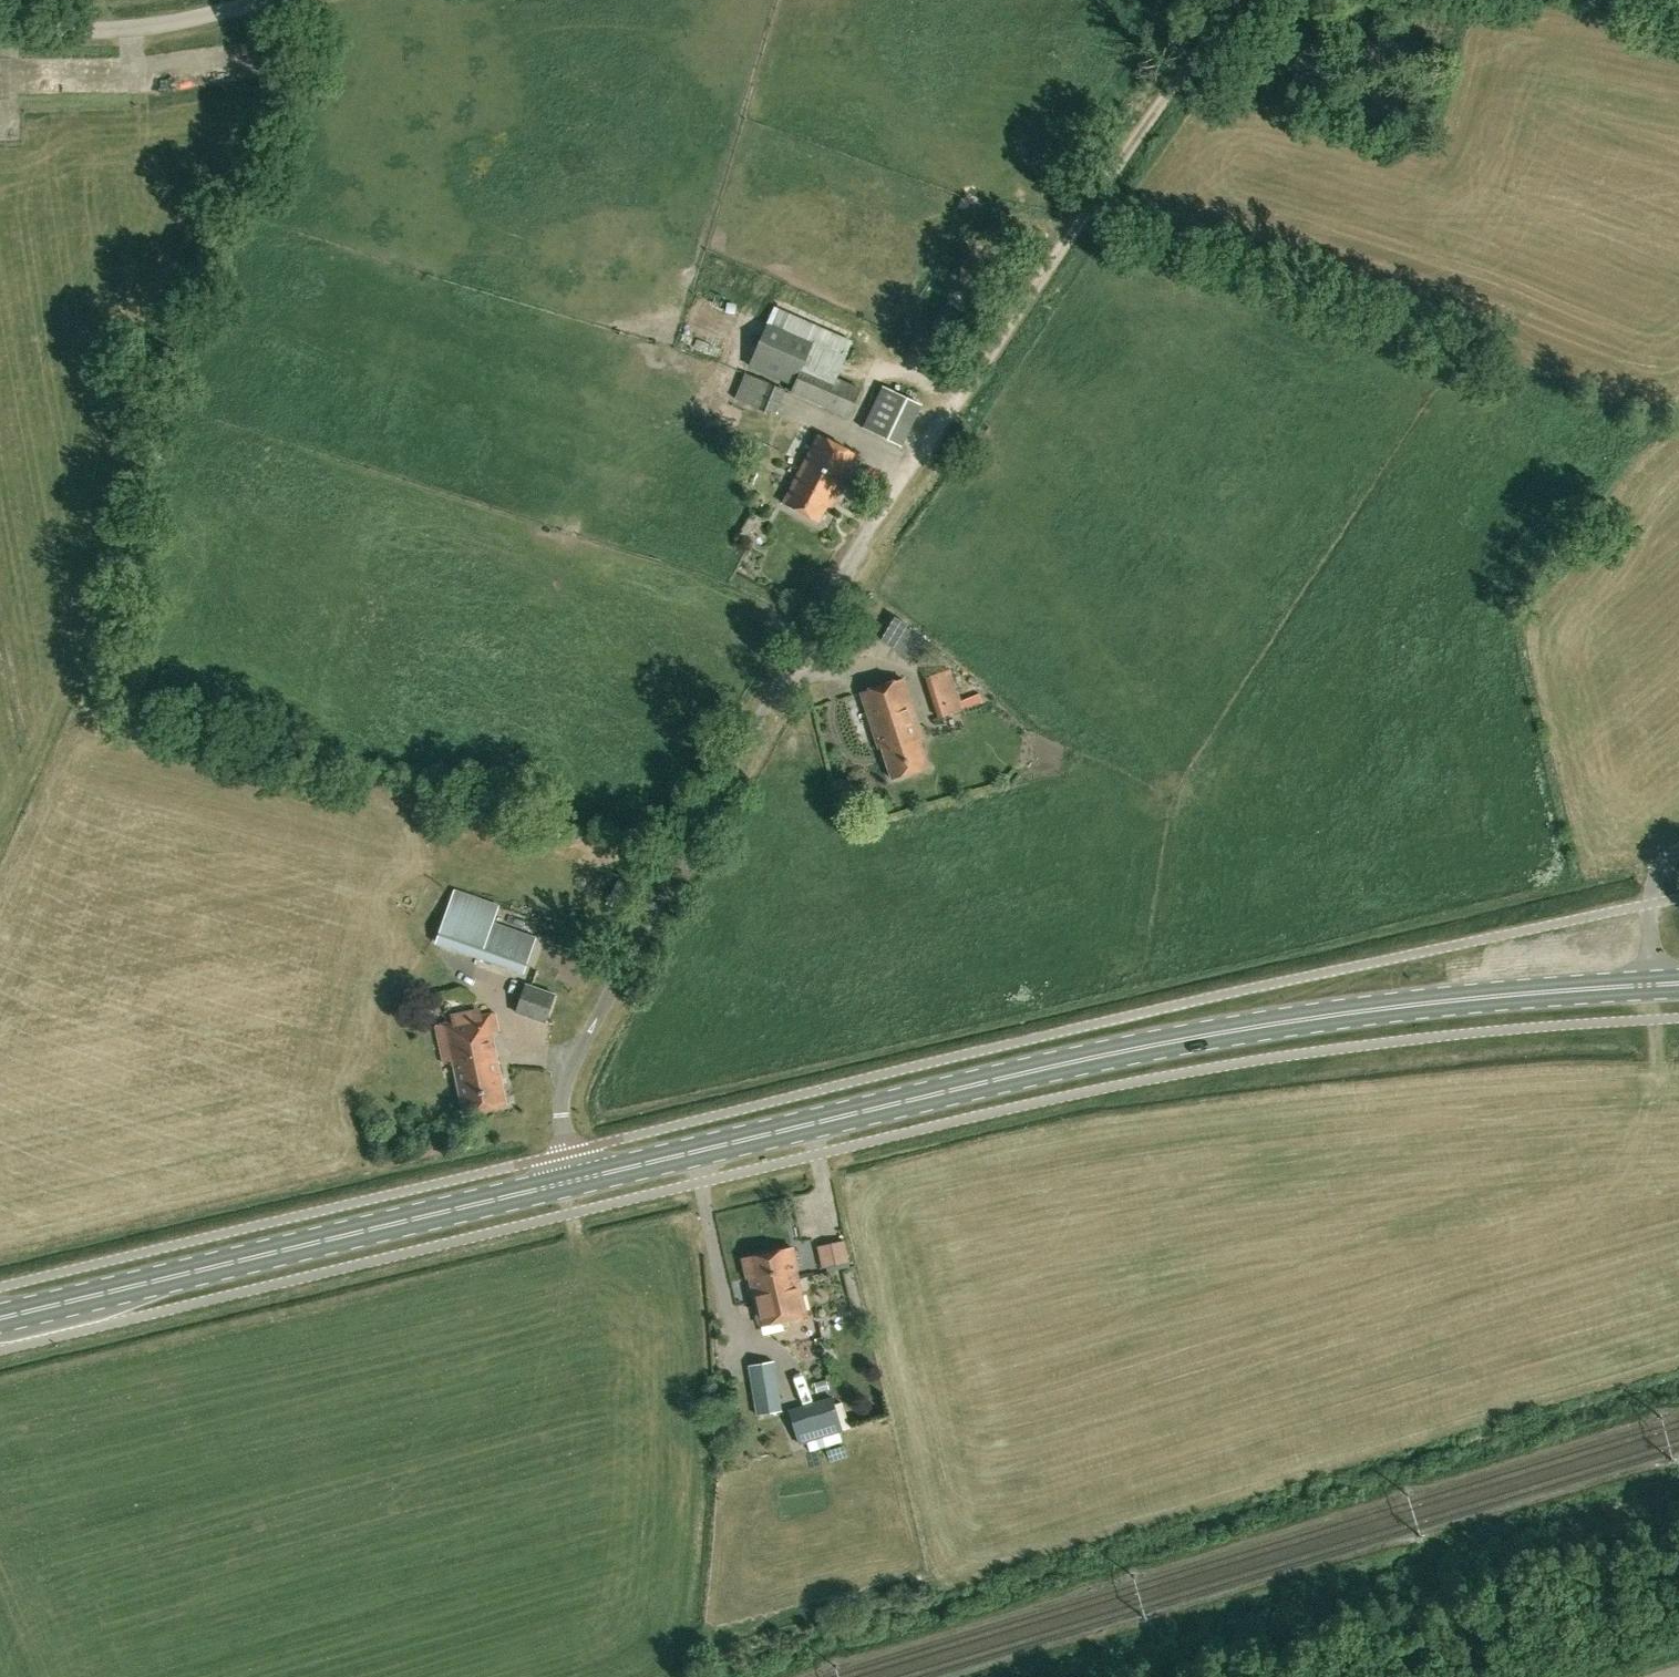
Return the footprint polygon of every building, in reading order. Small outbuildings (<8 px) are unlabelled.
[(1421,107),(1433,110),(1438,94),(1427,90),(1421,107)] [(728,304),(717,325),(738,336),(750,315),(728,304)] [(767,324),(749,367),(793,386),(790,394),(849,419),(862,389),(838,379),(834,377),(844,352),(847,344),(850,339),(816,325),(789,313),(774,307),(767,324)] [(890,385),(873,427),(910,441),(927,400),(890,385)] [(858,456),(819,436),(783,504),(819,523),(830,502),(833,503),(858,456)] [(883,632),(919,659),(935,637),(898,611),(883,632)] [(953,677),(951,670),(925,678),(938,719),(964,711),(962,706),(970,703),(961,675),(953,677)] [(929,766),(920,739),(922,738),(903,680),(862,693),(880,747),(882,746),(893,778),(929,766)] [(440,944),(525,974),(537,942),(494,926),(500,910),(457,895),(440,944)] [(546,1024),(556,997),(526,986),(517,1013),(546,1024)] [(500,1031),(496,1014),(437,1026),(445,1063),(454,1061),(465,1113),(507,1105),(492,1032),(500,1031)] [(844,1239),(817,1245),(822,1267),(849,1261),(844,1239)] [(748,1278),(751,1277),(762,1325),(807,1315),(797,1267),(798,1267),(794,1248),(744,1259),(748,1278)] [(775,1361),(748,1365),(756,1414),(784,1409),(775,1361)] [(833,1396),(788,1410),(800,1446),(844,1432),(833,1396)]
